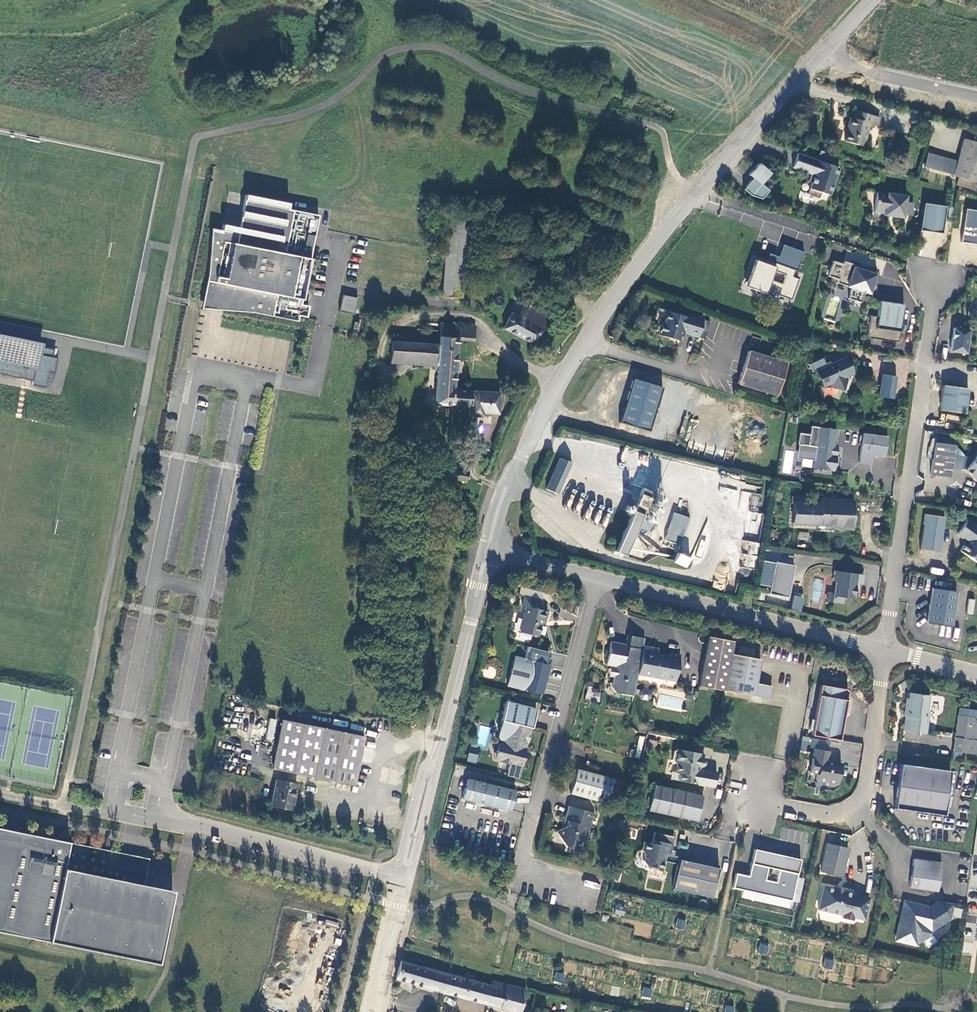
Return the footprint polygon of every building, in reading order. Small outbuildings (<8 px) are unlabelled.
[(840,150),(861,155),(866,131),(874,133),(875,124),(850,119),(848,128),(845,127),(840,150)] [(922,181),(958,189),(976,194),(976,154),(961,151),(956,175),(925,168),(922,181)] [(836,174),(795,159),(790,172),(812,180),(805,200),(816,204),(818,198),(827,200),(836,174)] [(758,207),(768,195),(760,189),(768,178),(756,168),(747,179),(752,183),(743,194),(758,207)] [(975,203),(976,194),(958,189),(956,199),(975,203)] [(297,322),(317,216),(287,210),(288,203),(245,195),(239,228),(222,225),(221,230),(210,228),(207,304),(213,306),(297,322)] [(891,221),(902,223),(903,219),(904,207),(905,201),(875,197),(873,217),(883,218),(891,219),(891,221)] [(903,219),(910,220),(912,208),(904,207),(903,219)] [(918,235),(941,238),(944,211),(922,208),(918,235)] [(959,248),(976,250),(976,216),(964,214),(959,248)] [(447,219),(439,292),(439,298),(458,300),(467,221),(447,219)] [(736,256),(735,258),(732,271),(729,272),(727,281),(747,288),(754,265),(757,266),(761,256),(736,248),(734,255),(736,256)] [(846,304),(859,308),(862,297),(868,299),(875,277),(842,267),(841,270),(831,266),(826,282),(846,288),(845,291),(850,293),(846,304)] [(779,284),(776,296),(790,301),(797,280),(776,272),(772,281),(779,284)] [(344,295),(340,310),(354,313),(358,298),(344,295)] [(522,306),(515,320),(508,317),(501,330),(532,346),(547,318),(538,314),(536,316),(532,314),(533,311),(522,306)] [(868,321),(865,343),(897,348),(902,310),(878,306),(876,322),(868,321)] [(697,345),(703,327),(692,323),(691,326),(666,318),(663,327),(659,330),(656,332),(656,334),(656,337),(656,339),(656,341),(678,348),(681,339),(697,345)] [(469,330),(436,327),(434,349),(433,376),(432,381),(451,382),(454,338),(468,339),(469,330)] [(61,346),(0,333),(0,379),(52,389),(61,346)] [(965,359),(968,335),(952,333),(948,356),(965,359)] [(428,368),(429,349),(386,346),(385,365),(428,368)] [(748,359),(738,391),(777,405),(787,371),(748,359)] [(807,369),(811,377),(814,376),(821,392),(828,389),(829,391),(841,396),(846,384),(845,382),(852,379),(845,362),(824,371),(821,363),(807,369)] [(634,378),(621,422),(651,431),(664,388),(634,378)] [(895,381),(880,379),(877,401),(892,403),(895,381)] [(432,381),(430,411),(449,413),(450,395),(451,391),(451,382),(432,381)] [(963,418),(966,394),(941,390),(938,415),(963,418)] [(450,395),(449,413),(465,414),(465,422),(480,423),(480,420),(496,421),(497,399),(450,395)] [(811,472),(832,475),(834,460),(828,459),(829,454),(832,451),(834,434),(809,431),(808,439),(797,437),(795,449),(799,450),(798,460),(812,462),(811,472)] [(857,468),(869,469),(870,460),(883,461),(886,442),(861,438),(857,468)] [(633,467),(640,453),(626,446),(619,460),(633,467)] [(953,450),(933,447),(928,480),(948,482),(953,450)] [(791,473),(793,450),(784,450),(782,473),(791,473)] [(976,460),(963,475),(976,487),(976,461),(976,460)] [(566,470),(554,465),(541,497),(552,502),(566,470)] [(757,504),(760,495),(742,490),(739,499),(757,504)] [(647,499),(637,495),(629,514),(638,518),(647,499)] [(791,508),(790,527),(851,531),(852,509),(817,507),(816,510),(791,508)] [(638,518),(629,514),(610,558),(619,562),(638,518)] [(684,524),(669,519),(660,546),(675,551),(684,524)] [(923,519),(918,553),(938,556),(943,521),(923,519)] [(966,545),(958,556),(976,569),(976,533),(965,525),(956,538),(966,545)] [(649,531),(637,526),(634,534),(646,539),(649,531)] [(756,569),(758,541),(741,540),(738,567),(756,569)] [(681,574),(685,564),(673,559),(669,568),(681,574)] [(786,601),(792,569),(772,566),(766,598),(786,601)] [(853,587),(859,588),(861,579),(831,575),(830,585),(832,586),(830,606),(840,608),(841,601),(851,603),(852,593),(853,587)] [(955,596),(930,593),(925,627),(950,631),(955,596)] [(791,608),(801,611),(804,597),(794,595),(791,608)] [(973,614),(975,599),(968,598),(967,614),(973,614)] [(516,603),(514,612),(518,613),(532,616),(534,607),(516,603)] [(532,616),(518,613),(511,638),(531,643),(535,627),(538,627),(540,618),(532,616)] [(628,681),(666,689),(672,662),(663,660),(662,663),(649,660),(650,654),(635,651),(637,644),(618,639),(615,649),(602,647),(596,669),(605,673),(601,691),(606,698),(623,702),(628,681)] [(701,643),(691,694),(715,699),(760,709),(763,696),(747,693),(752,669),(723,663),(726,649),(701,643)] [(522,654),(519,666),(540,671),(543,659),(522,654)] [(519,666),(509,663),(502,693),(536,701),(543,672),(540,671),(519,666)] [(840,696),(815,691),(805,742),(833,747),(841,707),(840,707),(842,699),(840,696)] [(924,700),(905,698),(903,708),(901,708),(899,721),(901,721),(899,736),(921,739),(925,715),(922,715),(924,700)] [(501,750),(499,755),(493,758),(495,767),(518,773),(520,763),(518,759),(521,746),(520,743),(522,742),(524,734),(527,734),(532,715),(501,708),(497,727),(494,740),(494,741),(494,742),(494,743),(495,744),(496,746),(497,747),(499,748),(501,748),(501,750)] [(955,712),(954,720),(965,721),(966,714),(955,712)] [(283,715),(271,767),(353,786),(365,735),(283,715)] [(274,739),(276,719),(270,718),(268,738),(274,739)] [(972,759),(976,724),(976,723),(965,721),(954,720),(949,756),(972,759)] [(518,759),(520,763),(527,734),(524,734),(522,742),(520,743),(521,746),(518,759)] [(499,755),(501,750),(495,748),(493,758),(499,755)] [(478,756),(469,754),(468,760),(476,762),(478,756)] [(822,758),(807,755),(803,779),(810,780),(809,787),(818,789),(820,792),(827,793),(830,791),(834,770),(820,767),(822,758)] [(695,767),(696,762),(670,757),(667,760),(665,768),(667,771),(670,772),(668,781),(673,781),(671,789),(708,795),(710,780),(694,778),(694,774),(695,774),(696,773),(697,772),(697,771),(697,770),(697,769),(697,768),(695,767)] [(950,772),(899,765),(893,811),(943,818),(950,772)] [(273,777),(267,803),(288,808),(294,781),(273,777)] [(612,787),(574,778),(568,803),(606,811),(612,787)] [(512,800),(463,788),(459,807),(507,819),(512,800)] [(696,804),(647,794),(642,819),(691,829),(696,804)] [(586,849),(593,822),(566,815),(563,828),(567,834),(555,841),(563,856),(577,860),(580,848),(586,849)] [(0,831),(0,932),(157,964),(172,891),(143,885),(148,859),(20,833),(20,835),(0,831)] [(667,846),(647,842),(645,854),(637,852),(635,861),(638,865),(637,872),(640,876),(645,877),(644,879),(656,881),(660,864),(663,865),(667,846)] [(844,856),(824,852),(817,880),(838,885),(844,856)] [(797,869),(751,858),(747,873),(794,883),(797,869)] [(938,869),(909,866),(905,894),(933,898),(938,869)] [(713,877),(673,869),(666,899),(707,907),(713,877)] [(830,897),(819,895),(814,918),(839,923),(838,926),(849,929),(849,925),(861,928),(865,906),(850,903),(850,902),(840,899),(830,897)] [(948,911),(933,908),(931,915),(902,908),(900,917),(903,918),(902,921),(900,931),(895,930),(892,943),(902,945),(901,949),(912,952),(913,946),(917,944),(918,947),(928,940),(927,938),(931,935),(945,926),(948,911)] [(611,916),(610,924),(618,926),(620,917),(611,916)] [(683,930),(686,921),(677,918),(674,927),(683,930)] [(678,940),(680,932),(672,930),(670,938),(678,940)] [(766,955),(770,946),(761,943),(757,952),(766,955)] [(763,956),(755,954),(753,962),(761,964),(763,956)] [(831,970),(834,961),(825,958),(822,967),(831,970)] [(424,987),(429,969),(401,961),(396,979),(424,987)] [(447,974),(444,973),(429,969),(424,987),(442,993),(447,974)] [(820,969),(818,977),(826,979),(828,971),(820,969)] [(555,973),(554,981),(562,983),(564,974),(555,973)] [(491,987),(447,974),(442,993),(487,1005),(491,987)] [(491,987),(487,1005),(516,1011),(520,1011),(526,990),(492,981),(491,987)] [(643,987),(641,995),(650,997),(651,988),(643,987)]
